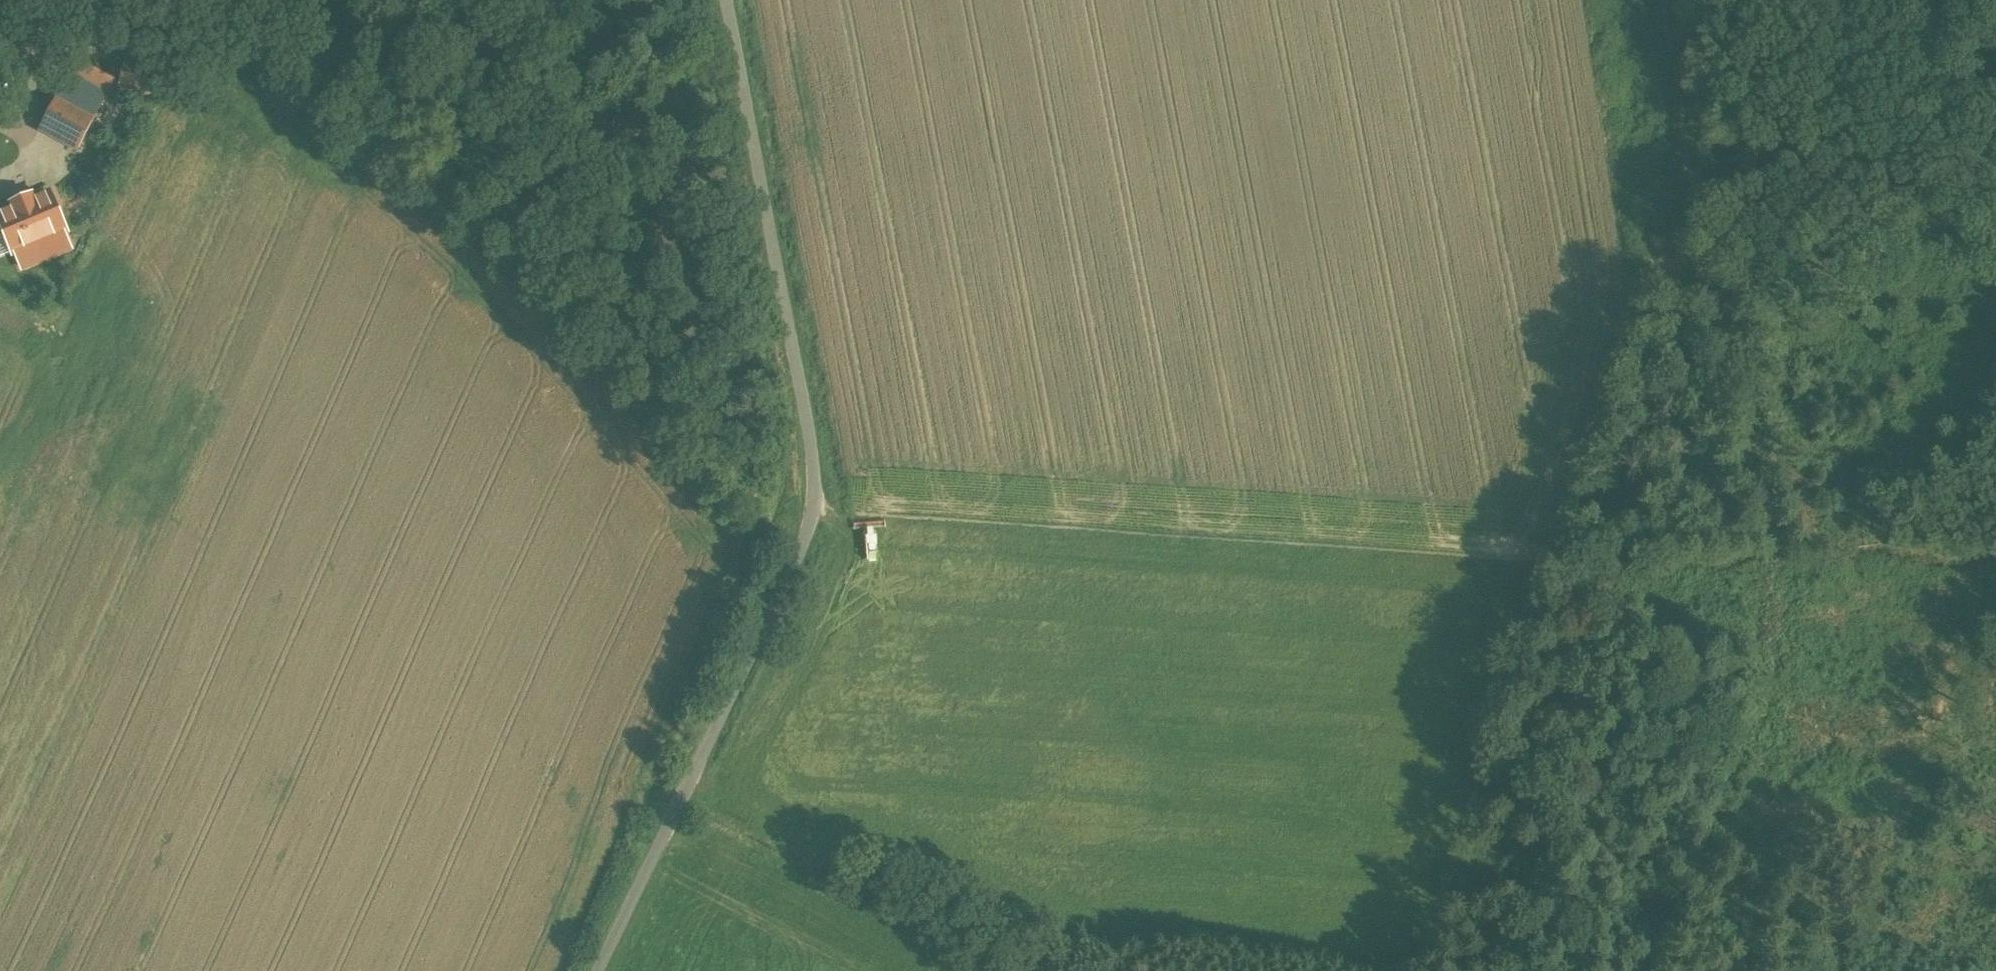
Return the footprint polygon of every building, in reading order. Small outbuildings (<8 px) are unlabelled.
[(68,73),(39,130),(78,150),(107,93),(68,73)] [(0,206),(0,243),(8,241),(12,253),(23,250),(29,267),(87,248),(67,184),(0,206)]
